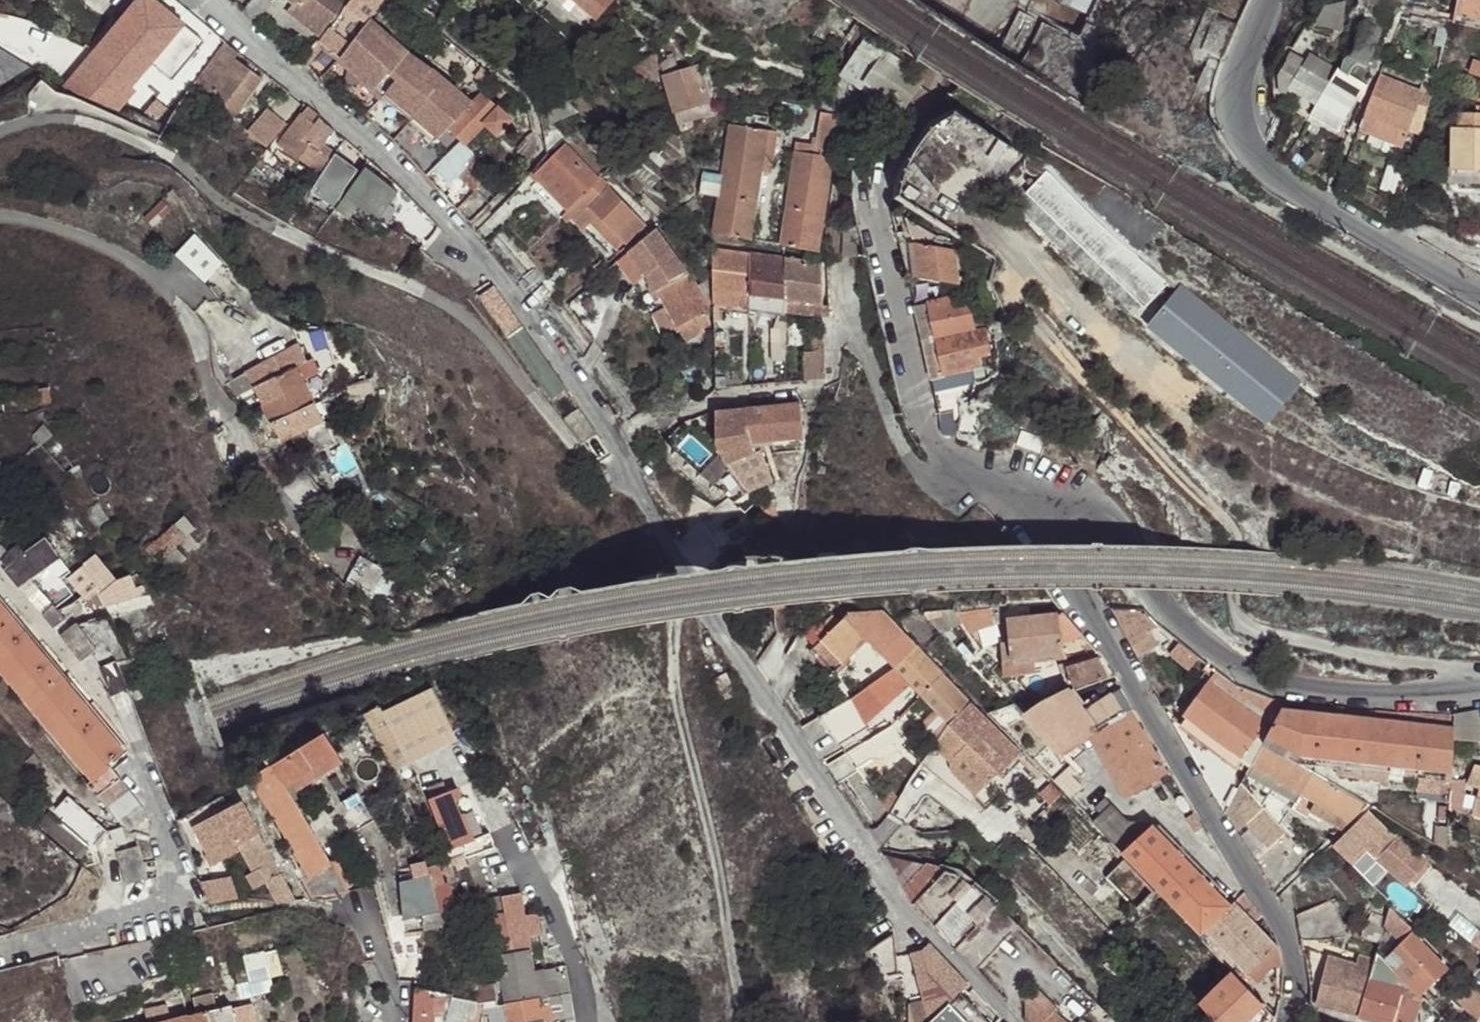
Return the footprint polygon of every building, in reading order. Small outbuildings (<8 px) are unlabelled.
[(151,0),(137,0),(62,88),(116,112),(150,67),(170,80),(201,45),(151,0)] [(270,0),(250,0),(248,5),(242,12),(255,22),(271,1),(270,0)] [(342,6),(335,0),(288,0),(296,6),(324,28),(342,6)] [(386,0),(353,0),(349,6),(371,22),(386,0)] [(591,17),(596,21),(612,2),(610,0),(572,0),(591,17)] [(1089,10),(1093,0),(1065,0),(1089,10)] [(1457,12),(1479,15),(1479,0),(1459,0),(1457,12)] [(1317,25),(1342,30),(1346,3),(1329,9),(1318,20),(1317,25)] [(316,38),(324,28),(296,6),(288,15),(316,38)] [(366,24),(342,6),(324,28),(348,47),(366,24)] [(1046,28),(1023,16),(1007,46),(1030,59),(1046,28)] [(412,60),(366,24),(348,47),(370,64),(386,76),(392,82),(412,60)] [(348,47),(324,28),(316,38),(323,45),(328,49),(338,58),(348,47)] [(886,58),(890,52),(892,48),(872,35),(862,49),(846,75),(851,79),(866,88),(866,87),(870,82),(886,58)] [(27,65),(0,38),(0,92),(27,65)] [(258,79),(233,59),(237,54),(225,45),(196,82),(222,103),(218,107),(229,115),(258,79)] [(913,67),(890,52),(886,58),(870,82),(889,95),(886,100),(888,108),(903,117),(908,109),(906,107),(921,84),(917,81),(920,75),(911,69),(913,67)] [(1281,92),(1290,89),(1304,68),(1357,99),(1364,86),(1311,55),(1307,62),(1292,53),(1288,59),(1290,60),(1279,78),(1281,92)] [(677,58),(662,62),(665,77),(681,73),(677,58)] [(422,110),(431,118),(451,94),(453,91),(412,60),(392,82),(425,107),(422,110)] [(1472,60),(1470,75),(1479,76),(1479,61),(1472,60)] [(681,73),(665,77),(675,111),(710,101),(708,95),(700,68),(681,73)] [(1318,106),(1344,121),(1357,99),(1304,68),(1290,89),(1318,106)] [(1408,132),(1420,138),(1430,99),(1378,78),(1358,126),(1401,145),(1408,132)] [(889,95),(870,82),(866,87),(886,100),(889,95)] [(431,118),(448,131),(469,107),(451,94),(431,118)] [(448,131),(463,146),(483,123),(497,136),(511,120),(482,94),(469,107),(448,131)] [(806,107),(785,105),(783,113),(804,116),(806,107)] [(933,157),(953,173),(959,165),(970,174),(979,163),(1007,185),(1033,152),(973,106),(933,157)] [(1346,122),(1344,121),(1318,106),(1312,115),(1340,132),(1346,122)] [(315,124),(320,119),(307,108),(302,114),(315,124)] [(1449,167),(1479,167),(1479,109),(1475,109),(1474,115),(1453,114),(1453,130),(1449,129),(1449,167)] [(283,124),(266,110),(248,132),(265,146),(283,124)] [(302,165),(316,177),(325,165),(296,144),(315,124),(302,114),(279,137),(274,151),(299,169),(302,165)] [(826,129),(837,130),(840,116),(823,114),(821,128),(826,129)] [(767,131),(769,117),(754,115),(754,118),(752,128),(767,131)] [(752,128),(754,118),(750,117),(735,119),(734,126),(752,128)] [(325,145),(333,133),(320,119),(315,124),(296,144),(325,165),(334,154),(325,145)] [(763,159),(767,131),(752,128),(734,126),(727,177),(723,200),(719,235),(751,241),(763,159)] [(538,153),(532,131),(518,148),(521,151),(515,157),(526,167),(538,153)] [(776,132),(767,131),(763,159),(772,161),(776,132)] [(819,133),(816,156),(833,158),(834,153),(837,136),(826,134),(819,133)] [(631,155),(621,143),(613,150),(623,162),(631,155)] [(581,201),(598,186),(564,148),(534,175),(568,213),(581,201)] [(798,152),(785,246),(820,253),(833,158),(816,156),(798,152)] [(339,186),(353,172),(335,154),(316,177),(307,187),(325,205),(339,186)] [(653,155),(648,160),(656,170),(662,166),(653,155)] [(497,178),(480,160),(461,178),(479,195),(497,178)] [(709,175),(720,177),(721,166),(711,164),(709,175)] [(1449,167),(1442,166),(1444,182),(1479,181),(1479,167),(1449,167)] [(374,223),(393,195),(362,170),(334,211),(348,220),(356,209),(374,223)] [(706,175),(703,196),(723,200),(727,177),(720,177),(709,175),(706,175)] [(1163,281),(1066,196),(1039,178),(1024,194),(1145,303),(1163,281)] [(600,183),(598,186),(581,201),(589,208),(609,189),(600,183)] [(160,196),(169,205),(170,206),(180,196),(170,186),(160,196)] [(634,216),(609,189),(589,208),(599,219),(615,237),(631,223),(636,218),(634,216)] [(150,224),(169,205),(160,196),(141,215),(150,224)] [(589,208),(581,201),(568,213),(565,216),(571,223),(575,219),(586,230),(599,219),(589,208)] [(639,212),(634,216),(636,218),(631,223),(645,236),(656,228),(639,212)] [(690,220),(683,212),(677,217),(684,225),(690,220)] [(942,236),(909,218),(913,238),(943,243),(942,236)] [(645,236),(631,223),(615,237),(630,250),(645,236)] [(172,252),(202,279),(220,258),(190,231),(172,252)] [(637,250),(656,274),(675,257),(657,234),(637,250)] [(921,246),(925,280),(962,287),(957,252),(921,246)] [(751,255),(716,250),(716,277),(717,292),(748,297),(748,309),(753,309),(751,255)] [(753,309),(788,314),(788,311),(787,260),(751,255),(753,309)] [(678,259),(656,274),(647,280),(657,301),(662,298),(659,292),(688,277),(678,259)] [(826,304),(824,266),(787,260),(788,311),(826,315),(833,314),(833,304),(826,304)] [(696,289),(688,277),(659,292),(662,298),(669,309),(679,324),(680,327),(698,318),(705,329),(713,325),(707,314),(710,312),(709,309),(696,289)] [(717,292),(716,277),(696,289),(709,309),(717,305),(717,292)] [(1175,288),(1147,326),(1272,420),(1304,377),(1179,283),(1175,288)] [(520,328),(490,290),(476,301),(507,339),(520,328)] [(918,308),(926,343),(976,333),(967,297),(918,308)] [(674,327),(679,324),(669,309),(656,318),(665,332),(674,327)] [(707,332),(705,329),(698,318),(680,327),(689,341),(707,332)] [(926,343),(934,377),(947,374),(984,366),(976,333),(926,343)] [(825,353),(826,338),(813,338),(813,353),(825,353)] [(245,376),(254,392),(297,369),(304,383),(318,375),(311,361),(306,364),(297,348),(245,376)] [(826,381),(825,353),(813,353),(804,353),(805,383),(826,381)] [(297,369),(254,392),(273,428),(298,416),(316,406),(304,383),(297,369)] [(934,377),(943,417),(954,415),(947,374),(934,377)] [(356,405),(352,392),(339,397),(342,409),(356,405)] [(796,428),(803,428),(802,405),(747,409),(747,428),(748,432),(750,432),(796,428)] [(325,423),(316,406),(298,416),(306,433),(325,423)] [(747,409),(716,411),(716,445),(726,457),(753,447),(750,432),(748,432),(747,428),(747,409)] [(306,433),(298,416),(273,428),(282,445),(306,433)] [(40,442),(51,430),(44,422),(31,433),(40,442)] [(732,465),(746,458),(755,456),(753,447),(726,457),(732,465)] [(1,499),(9,491),(0,483),(0,498),(1,499)] [(157,559),(175,543),(163,531),(145,547),(157,559)] [(51,625),(64,613),(35,580),(68,554),(51,533),(28,550),(19,540),(8,548),(1,540),(0,541),(0,560),(3,564),(0,566),(51,625)] [(87,598),(99,587),(79,565),(67,577),(87,598)] [(1026,603),(1005,604),(1005,619),(1010,619),(1010,617),(1027,616),(1026,603)] [(96,782),(111,768),(110,764),(123,753),(107,733),(0,604),(0,666),(96,782)] [(1112,608),(1126,634),(1144,624),(1147,622),(1154,618),(1144,609),(1112,608)] [(1081,634),(1064,612),(1059,613),(1061,637),(1081,634)] [(1059,613),(1027,616),(1010,617),(1010,619),(1012,643),(1002,644),(1006,675),(1036,674),(1035,664),(1034,656),(1063,653),(1061,637),(1059,613)] [(877,614),(855,614),(841,624),(835,617),(825,627),(832,633),(820,646),(815,651),(835,673),(871,643),(868,639),(885,623),(877,614)] [(1154,618),(1147,622),(1150,629),(1159,623),(1154,618)] [(912,685),(951,724),(976,750),(991,735),(996,729),(889,619),(885,623),(868,639),(871,643),(898,671),(912,685)] [(76,620),(60,635),(80,660),(94,647),(76,620)] [(1131,646),(1139,659),(1160,646),(1150,629),(1147,622),(1144,624),(1146,630),(1142,633),(1144,638),(1131,646)] [(1126,634),(1131,646),(1144,638),(1142,633),(1146,630),(1144,624),(1126,634)] [(801,671),(815,651),(820,646),(803,631),(787,656),(801,671)] [(153,643),(157,650),(171,648),(166,637),(153,643)] [(1200,658),(1181,642),(1171,654),(1190,669),(1200,658)] [(1064,662),(1063,653),(1034,656),(1035,664),(1064,662)] [(1113,673),(1101,658),(1067,667),(1070,677),(1073,685),(1113,673)] [(111,694),(127,688),(116,661),(102,670),(111,694)] [(885,709),(912,685),(898,671),(867,690),(885,709)] [(1285,703),(1270,698),(1267,696),(1240,686),(1233,683),(1218,672),(1180,723),(1236,764),(1244,755),(1247,758),(1242,767),(1249,771),(1253,763),(1265,742),(1270,734),(1282,709),(1285,703)] [(1068,686),(1073,685),(1070,677),(1058,680),(1059,687),(1068,686)] [(1084,710),(1068,686),(1059,687),(1041,699),(1025,713),(1059,752),(1076,740),(1086,732),(1126,708),(1129,706),(1120,687),(1084,710)] [(387,710),(384,705),(370,710),(381,733),(394,727),(411,762),(461,737),(435,687),(387,710)] [(839,710),(846,719),(860,737),(870,731),(855,699),(839,710)] [(1339,709),(1308,706),(1308,712),(1338,716),(1339,709)] [(886,718),(894,726),(906,714),(898,707),(886,718)] [(827,731),(846,719),(839,710),(837,708),(819,720),(827,731)] [(1162,770),(1126,708),(1086,732),(1124,794),(1162,770)] [(1282,709),(1270,734),(1303,754),(1441,769),(1453,771),(1454,743),(1455,728),(1447,728),(1430,726),(1343,716),(1338,716),(1308,712),(1282,709)] [(1393,712),(1344,709),(1343,716),(1430,726),(1432,714),(1415,713),(1393,712)] [(1479,710),(1456,713),(1455,728),(1454,743),(1478,744),(1479,710)] [(1456,713),(1449,715),(1447,728),(1455,728),(1456,713)] [(976,750),(951,724),(939,743),(952,756),(961,747),(967,752),(957,761),(956,765),(958,770),(980,792),(1013,759),(991,735),(976,750)] [(902,737),(894,726),(876,738),(883,750),(902,737)] [(335,749),(324,732),(251,776),(310,874),(305,877),(313,896),(344,890),(282,782),(335,749)] [(1270,734),(1265,742),(1300,763),(1301,762),(1303,754),(1270,734)] [(1085,750),(1076,740),(1059,752),(1062,756),(1069,764),(1085,750)] [(1265,742),(1253,763),(1258,766),(1303,793),(1319,803),(1352,823),(1370,805),(1300,763),(1265,742)] [(961,747),(952,756),(957,761),(967,752),(961,747)] [(1202,775),(1226,814),(1242,786),(1243,785),(1219,754),(1202,775)] [(1453,780),(1453,771),(1441,769),(1303,754),(1301,762),(1340,767),(1390,773),(1421,777),(1439,779),(1453,780)] [(859,769),(875,759),(868,757),(856,764),(859,769)] [(1258,766),(1253,763),(1249,771),(1250,775),(1297,803),(1303,793),(1258,766)] [(1477,763),(1470,782),(1479,785),(1479,764),(1477,763)] [(1390,773),(1340,767),(1339,773),(1390,780),(1390,773)] [(111,768),(96,782),(89,787),(120,824),(141,805),(111,768)] [(1070,772),(1056,784),(1068,797),(1081,786),(1070,772)] [(1191,808),(1170,772),(1159,779),(1179,814),(1183,813),(1191,808)] [(1439,779),(1421,777),(1419,789),(1451,793),(1453,780),(1439,779)] [(1466,781),(1453,780),(1451,810),(1451,814),(1465,814),(1466,781)] [(1266,875),(1276,893),(1313,857),(1300,843),(1292,845),(1242,786),(1226,814),(1266,875)] [(490,895),(472,847),(475,846),(463,817),(458,819),(451,805),(460,801),(455,790),(431,801),(454,866),(465,862),(479,898),(490,895)] [(359,791),(332,806),(349,835),(376,820),(359,791)] [(48,818),(87,850),(102,832),(63,800),(48,818)] [(245,802),(231,810),(249,843),(254,840),(261,836),(263,835),(245,802)] [(1352,823),(1319,803),(1313,812),(1343,831),(1352,823)] [(1124,851),(1152,825),(1151,823),(1129,821),(1113,804),(1095,822),(1124,851)] [(249,843),(231,810),(195,829),(211,859),(209,860),(214,870),(244,853),(241,847),(249,843)] [(1451,814),(1451,810),(1440,810),(1438,843),(1449,850),(1451,814)] [(1428,864),(1399,837),(1397,839),(1370,811),(1333,845),(1349,862),(1364,847),(1377,860),(1406,887),(1428,864)] [(1124,851),(1203,932),(1206,930),(1231,906),(1229,904),(1152,825),(1124,851)] [(269,851),(261,836),(254,840),(263,855),(269,851)] [(241,847),(244,853),(256,875),(249,879),(258,893),(270,886),(281,906),(300,903),(269,851),(263,855),(254,840),(249,843),(241,847)] [(120,852),(129,885),(149,879),(140,847),(120,852)] [(1100,872),(1104,876),(1120,859),(1116,854),(1099,871),(1100,872)] [(942,869),(883,856),(909,895),(925,880),(926,880),(931,877),(932,879),(942,869)] [(1106,878),(1117,891),(1136,909),(1142,904),(1145,900),(1155,891),(1124,860),(1106,878)] [(947,870),(913,903),(935,925),(975,886),(959,873),(947,870)] [(1106,878),(1104,876),(1100,872),(1086,886),(1103,905),(1117,891),(1106,878)] [(233,881),(203,883),(211,905),(239,900),(233,881)] [(935,925),(958,949),(999,905),(975,886),(935,925)] [(418,892),(425,914),(444,909),(437,887),(418,892)] [(1170,908),(1155,891),(1145,900),(1148,905),(1161,916),(1170,908)] [(403,917),(425,914),(418,892),(401,893),(403,917)] [(1246,898),(1242,893),(1233,902),(1238,906),(1246,898)] [(565,1020),(559,981),(548,982),(546,969),(535,971),(529,935),(542,933),(539,914),(526,916),(523,894),(505,898),(514,954),(499,957),(506,1005),(490,1008),(492,1021),(565,1021),(565,1020)] [(1249,971),(1276,945),(1238,906),(1233,902),(1229,904),(1231,906),(1206,930),(1249,971)] [(1333,902),(1296,916),(1307,945),(1344,932),(1333,902)] [(999,905),(958,949),(978,970),(1020,926),(999,905)] [(1220,982),(1231,970),(1199,936),(1170,908),(1161,916),(1157,920),(1164,928),(1215,980),(1217,979),(1220,982)] [(1379,943),(1385,925),(1368,919),(1363,937),(1379,943)] [(1419,997),(1421,996),(1448,968),(1423,942),(1413,952),(1398,967),(1395,969),(1395,970),(1406,982),(1410,987),(1415,992),(1419,997)] [(930,943),(923,949),(926,968),(927,971),(941,985),(955,999),(971,984),(930,943)] [(1388,957),(1398,967),(1413,952),(1402,943),(1388,957)] [(1280,956),(1276,945),(1249,971),(1257,980),(1280,956)] [(1395,969),(1377,952),(1375,958),(1372,970),(1373,970),(1370,979),(1404,989),(1406,982),(1395,970),(1395,969)] [(247,959),(250,983),(271,979),(267,953),(247,959)] [(1366,968),(1369,956),(1362,953),(1358,966),(1366,968)] [(1372,970),(1375,958),(1369,956),(1366,968),(1372,970)] [(1317,1004),(1360,1016),(1370,979),(1373,970),(1372,970),(1366,968),(1358,966),(1330,957),(1317,1004)] [(566,966),(546,969),(548,982),(559,981),(565,1020),(574,1019),(566,966)] [(926,968),(919,969),(928,1010),(922,1012),(925,1021),(933,1021),(933,1004),(932,996),(927,971),(926,968)] [(1275,1014),(1263,1003),(1231,970),(1220,982),(1200,1002),(1220,1021),(1272,1021),(1275,1014)] [(271,979),(250,983),(237,987),(238,998),(277,989),(274,978),(271,979)] [(1360,1016),(1381,1021),(1395,1021),(1404,989),(1370,979),(1360,1016)] [(1406,982),(1404,989),(1395,1021),(1414,1021),(1421,996),(1419,997),(1415,992),(1410,987),(1406,982)] [(971,984),(955,999),(977,1021),(1000,1021),(1000,1012),(971,984)] [(944,1010),(955,999),(941,985),(937,990),(942,1005),(944,1010)] [(414,988),(410,1021),(433,1021),(434,1003),(435,990),(414,988)] [(435,990),(434,1003),(444,1004),(445,990),(435,990)] [(937,990),(932,996),(933,1004),(933,1021),(944,1010),(942,1005),(937,990)] [(1479,1009),(1479,1002),(1468,990),(1461,997),(1476,1013),(1479,1009)] [(1086,1007),(1102,1021),(1118,1021),(1094,999),(1086,1007)] [(1028,1021),(1047,1021),(1056,1014),(1059,1015),(1064,1011),(1053,1000),(1028,1021)] [(165,1006),(143,1012),(146,1021),(168,1021),(165,1006)] [(230,1007),(169,1021),(233,1021),(230,1007)] [(1047,1021),(1068,1021),(1059,1015),(1056,1014),(1047,1021)]
